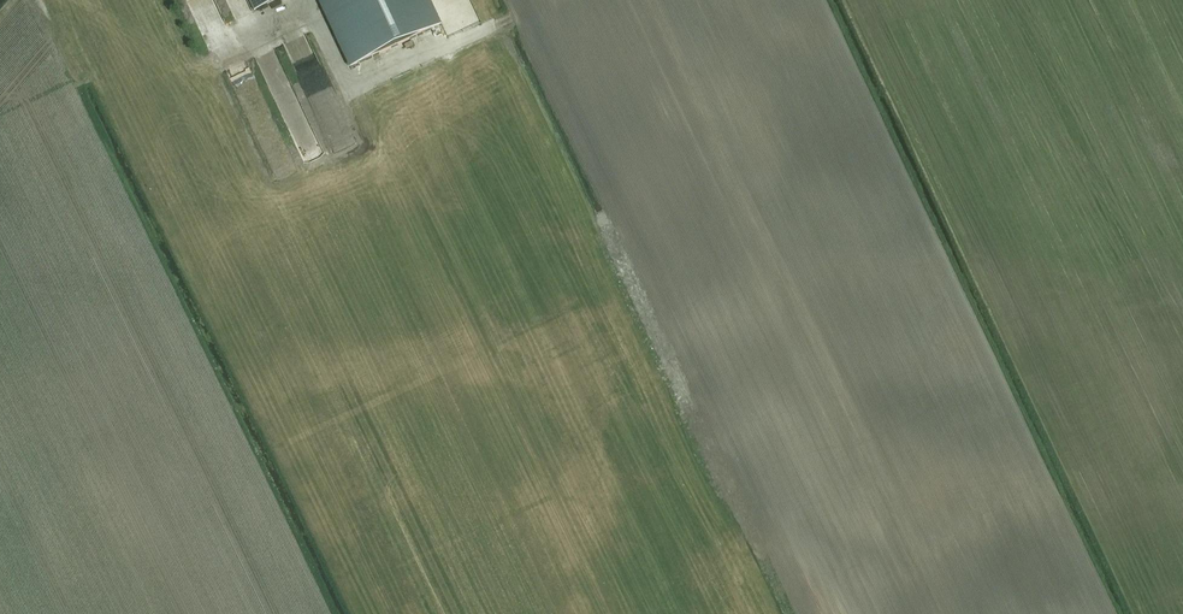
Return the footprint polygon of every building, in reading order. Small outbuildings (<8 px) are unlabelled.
[(254,11),(278,0),(249,0),(254,11)] [(352,67),(439,27),(427,0),(321,0),(352,67)]
